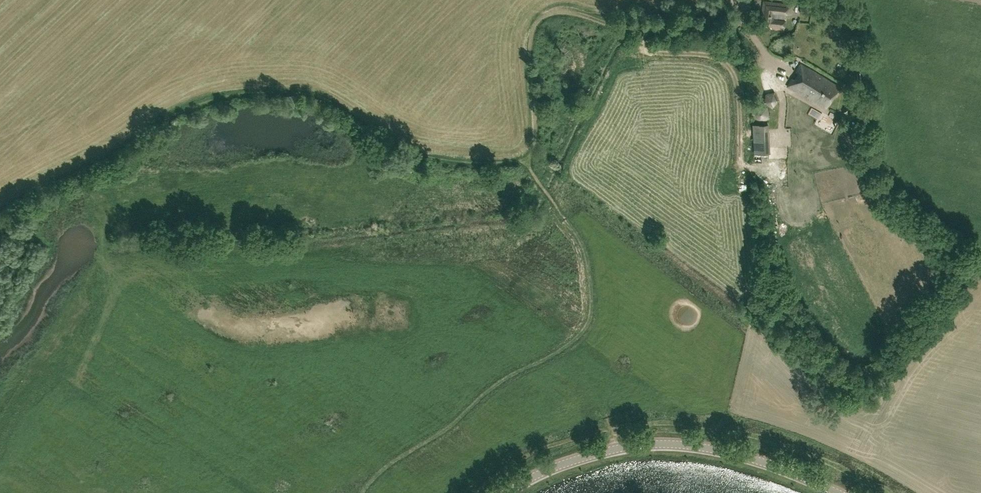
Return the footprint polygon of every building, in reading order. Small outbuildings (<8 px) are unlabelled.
[(791,2),(768,0),(762,0),(760,25),(762,25),(763,23),(771,23),(771,25),(784,26),(784,18),(772,17),(773,9),(790,11),(791,2)] [(838,86),(800,62),(796,70),(800,73),(797,78),(792,75),(787,83),(826,106),(838,86)] [(779,83),(783,81),(778,72),(774,74),(779,83)] [(854,115),(849,108),(843,112),(848,119),(854,115)] [(788,159),(788,146),(769,146),(766,123),(755,122),(751,158),(770,159),(788,159)]
